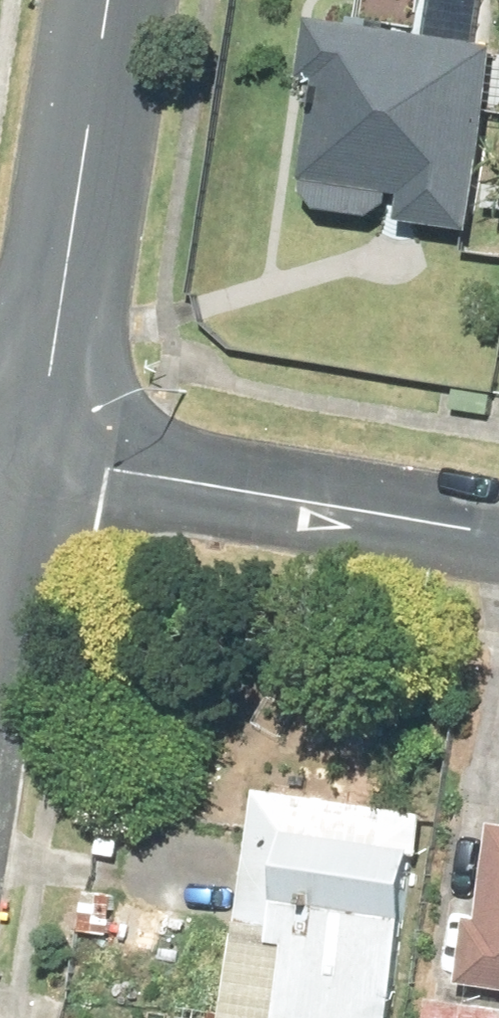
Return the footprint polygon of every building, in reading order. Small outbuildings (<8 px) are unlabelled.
[(316,21),(308,81),(322,83),(307,191),(326,211),(378,218),(395,205),(397,195),(407,197),(404,223),(477,233),(498,75),(498,46),(479,44),(485,0),(433,0),(428,37),(316,21)] [(260,790),(225,1017),(398,1017),(429,816),(260,790)] [(498,825),(484,919),(472,917),(462,987),(498,992),(498,825)] [(431,1001),(428,1017),(498,1017),(498,1011),(431,1001)]
